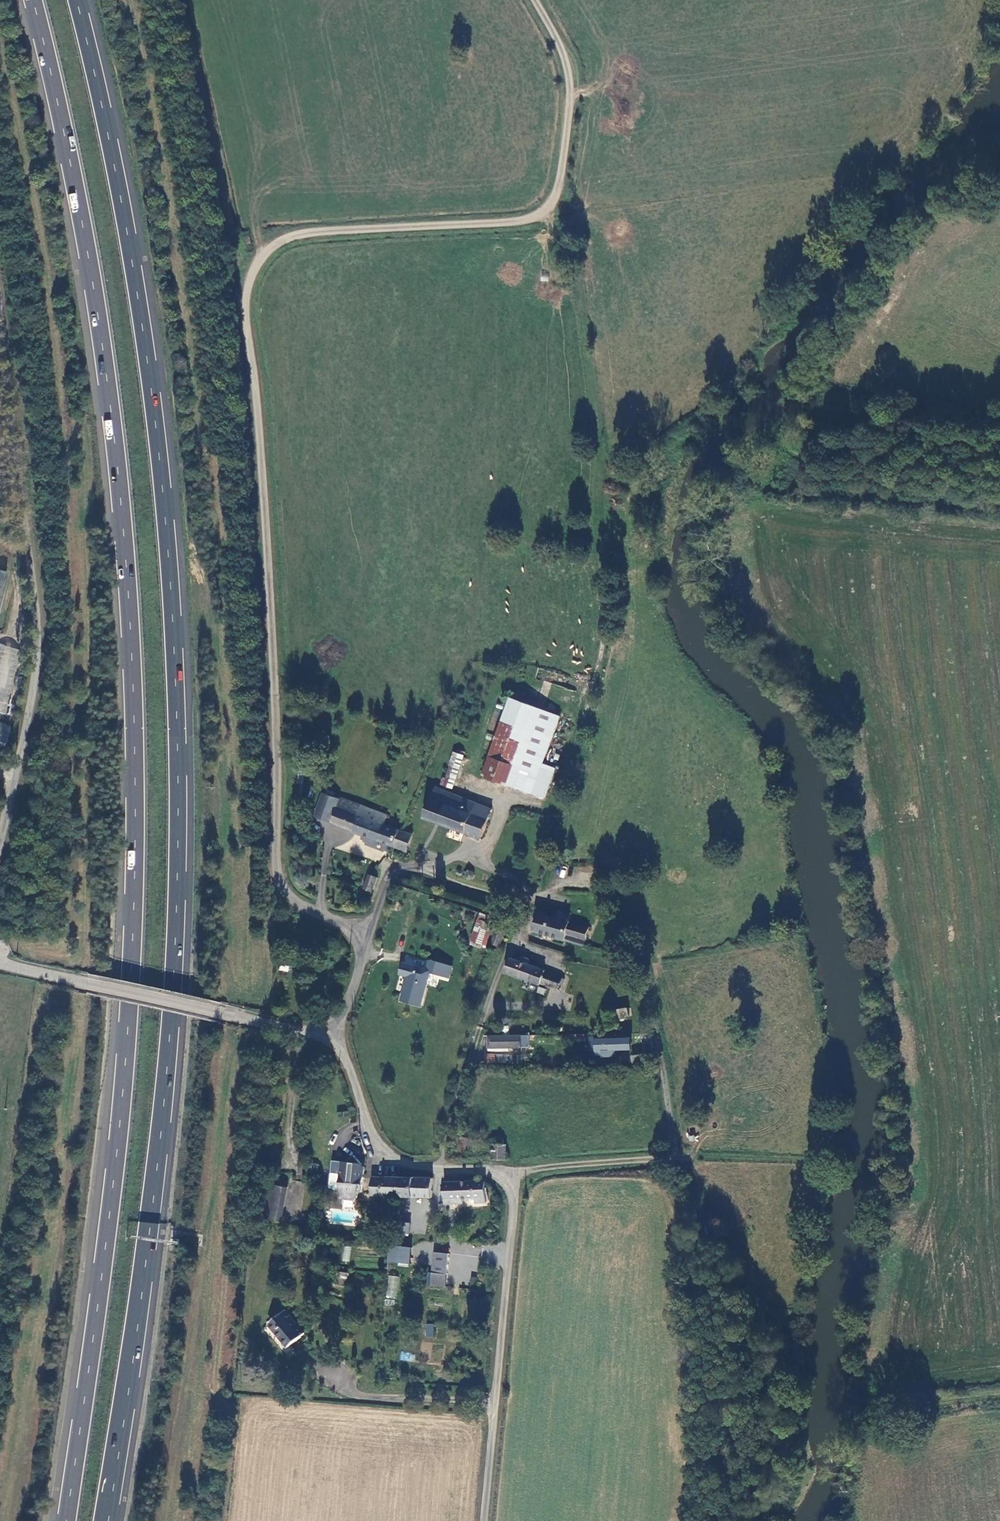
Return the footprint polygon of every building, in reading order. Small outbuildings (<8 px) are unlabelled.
[(19,648),(0,645),(0,713),(7,714),(19,648)] [(544,767),(562,719),(510,700),(501,724),(516,730),(513,739),(522,746),(513,768),(539,779),(544,767)] [(10,725),(0,723),(0,745),(5,747),(10,725)] [(501,724),(494,744),(490,760),(513,768),(522,746),(513,739),(516,730),(501,724)] [(451,751),(442,786),(453,789),(462,754),(451,751)] [(513,768),(490,760),(483,778),(506,786),(513,768)] [(539,779),(513,768),(506,786),(545,802),(555,772),(544,767),(539,779)] [(424,818),(480,840),(488,820),(481,816),(484,806),(435,787),(424,818)] [(316,818),(332,824),(342,797),(325,791),(316,818)] [(332,824),(397,848),(404,829),(387,823),(390,815),(342,797),(332,824)] [(492,809),(484,806),(481,816),(488,820),(492,809)] [(419,835),(404,829),(397,848),(412,854),(419,835)] [(370,875),(364,889),(372,892),(377,878),(370,875)] [(568,935),(586,940),(589,930),(571,924),(571,922),(539,912),(533,932),(566,942),(568,935)] [(482,915),(478,926),(488,930),(492,918),(482,915)] [(488,930),(478,926),(473,941),(486,946),(492,931),(488,930)] [(500,946),(506,931),(497,928),(491,943),(500,946)] [(511,959),(507,973),(557,992),(561,980),(536,970),(537,969),(526,965),(520,962),(511,959)] [(427,976),(444,982),(448,970),(430,965),(427,974),(403,967),(400,976),(407,979),(401,1003),(418,1008),(427,976)] [(629,1006),(615,1010),(616,1017),(630,1015),(629,1006)] [(529,1047),(529,1034),(488,1034),(488,1051),(509,1051),(509,1047),(529,1047)] [(592,1037),(591,1056),(602,1056),(602,1051),(610,1051),(610,1039),(596,1039),(596,1037),(592,1037)] [(649,1054),(634,1055),(634,1063),(648,1063),(649,1054)] [(466,1150),(466,1137),(455,1137),(455,1150),(466,1150)] [(493,1140),(493,1160),(506,1160),(506,1144),(503,1144),(503,1140),(493,1140)] [(366,1168),(355,1156),(347,1162),(343,1162),(340,1190),(344,1190),(343,1196),(346,1200),(355,1200),(359,1198),(359,1192),(363,1192),(366,1168)] [(375,1198),(402,1199),(403,1180),(386,1180),(386,1181),(376,1180),(375,1198)] [(434,1181),(403,1180),(402,1199),(434,1200),(434,1181)] [(488,1182),(447,1182),(446,1203),(460,1203),(460,1198),(479,1198),(479,1202),(488,1202),(488,1182)] [(273,1185),(266,1218),(281,1222),(288,1188),(273,1185)] [(398,1220),(386,1218),(385,1229),(397,1230),(398,1220)] [(388,1244),(386,1262),(409,1264),(410,1247),(388,1244)] [(342,1246),(342,1262),(349,1262),(350,1247),(342,1246)] [(433,1274),(449,1275),(450,1255),(435,1254),(433,1274)] [(449,1275),(433,1274),(432,1286),(448,1288),(449,1275)] [(397,1299),(399,1276),(388,1275),(386,1297),(397,1299)] [(285,1350),(307,1333),(288,1310),(268,1327),(285,1350)] [(425,1324),(425,1337),(434,1337),(434,1324),(425,1324)] [(401,1351),(400,1360),(415,1362),(416,1353),(401,1351)]
